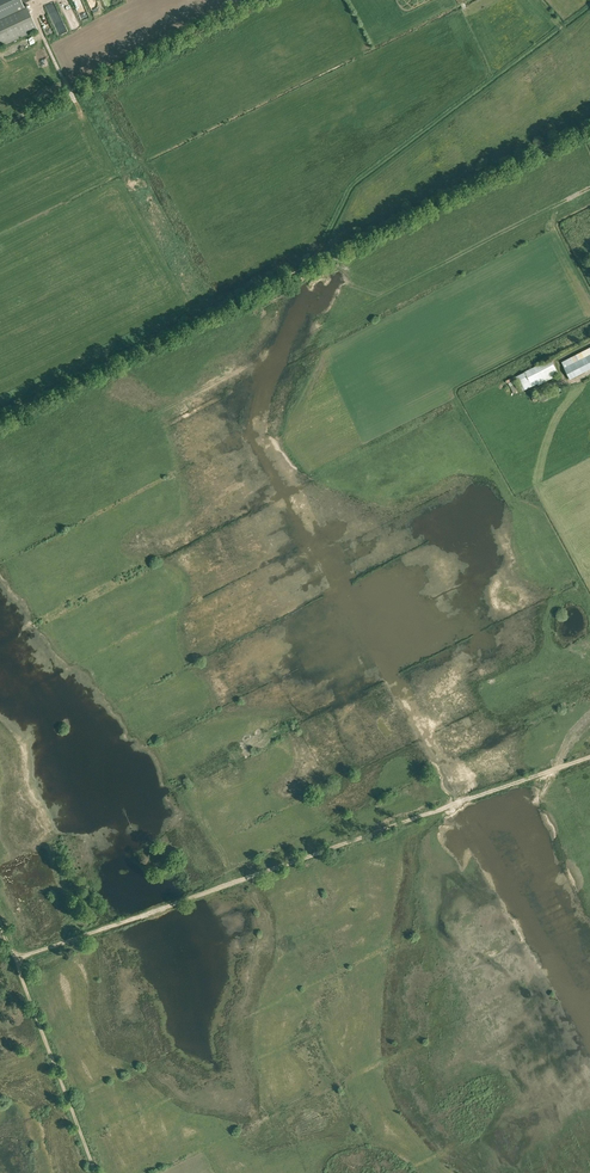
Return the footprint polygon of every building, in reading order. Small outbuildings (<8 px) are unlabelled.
[(37,28),(25,3),(23,4),(21,0),(0,0),(0,46),(37,28)] [(67,18),(69,23),(76,21),(73,15),(67,18)] [(568,377),(571,375),(573,378),(589,369),(589,357),(565,370),(568,377)] [(515,377),(522,391),(532,386),(558,373),(551,359),(525,372),(515,377)] [(506,379),(502,380),(506,392),(510,390),(506,379)] [(508,381),(512,391),(516,390),(512,379),(508,381)]
